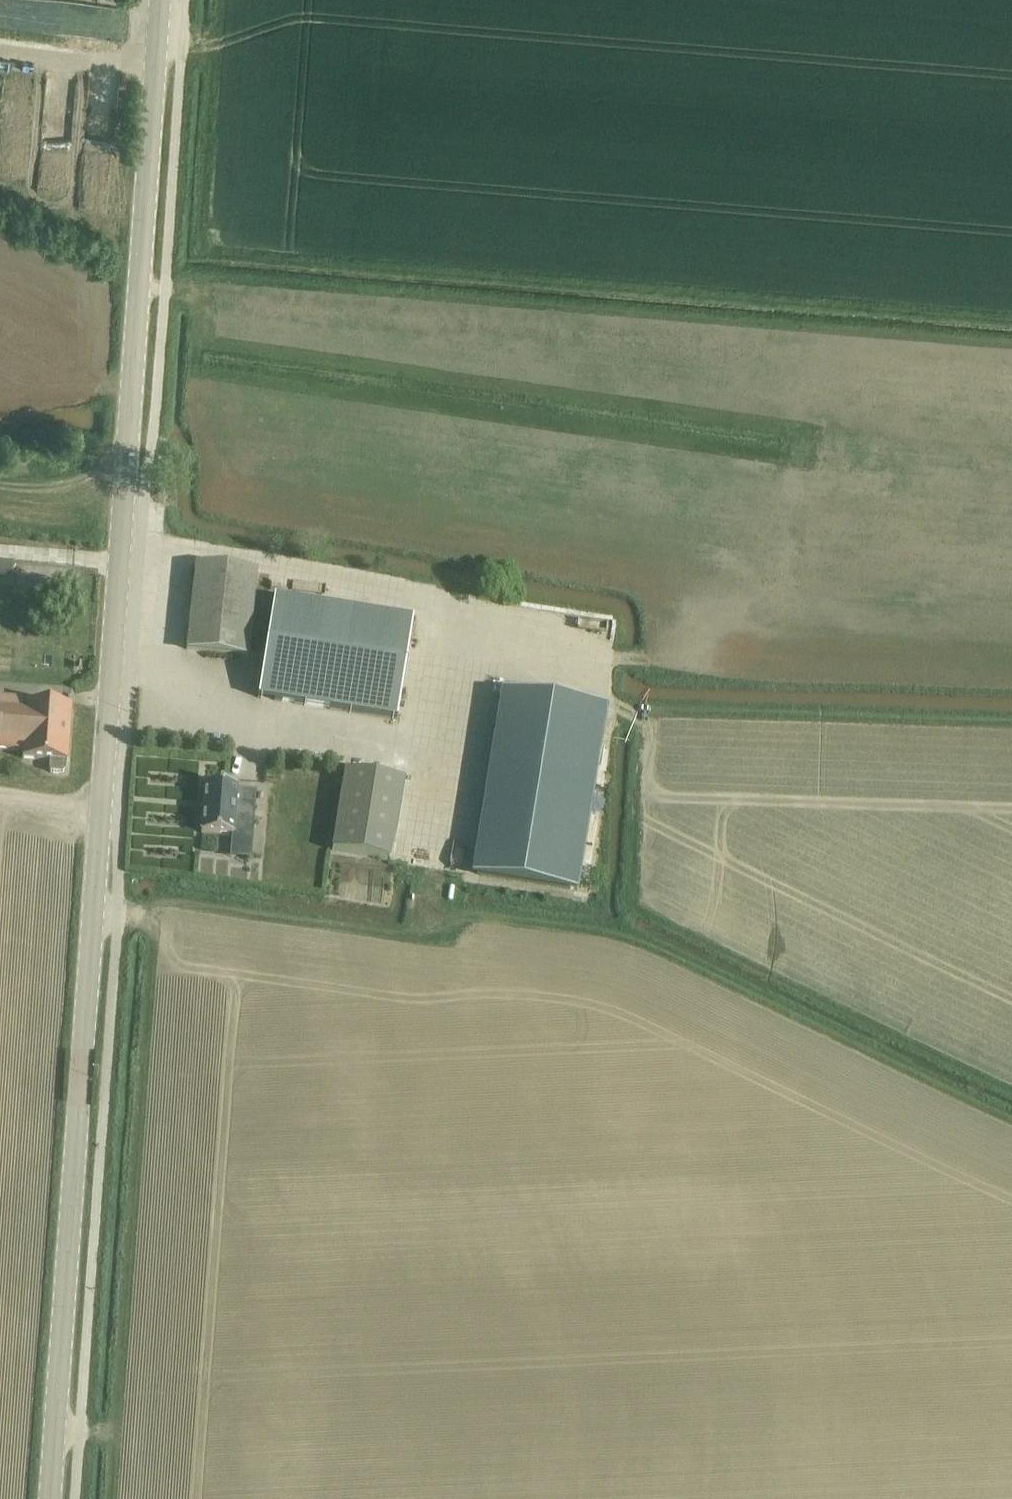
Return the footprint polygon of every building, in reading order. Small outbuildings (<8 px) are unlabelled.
[(27,469),(28,458),(17,457),(16,468),(27,469)] [(12,574),(12,555),(0,554),(0,573),(12,574)] [(187,650),(248,657),(256,575),(195,569),(187,650)] [(258,698),(397,721),(413,621),(274,598),(258,698)] [(504,692),(475,876),(581,893),(610,709),(504,692)] [(23,751),(22,759),(50,761),(49,771),(51,774),(63,774),(65,772),(65,763),(66,763),(70,707),(26,703),(26,712),(0,710),(0,750),(23,751)] [(393,861),(405,781),(344,772),(331,851),(393,861)] [(205,785),(201,834),(232,836),(231,844),(252,845),(255,807),(244,806),(245,792),(237,791),(237,788),(205,785)]
